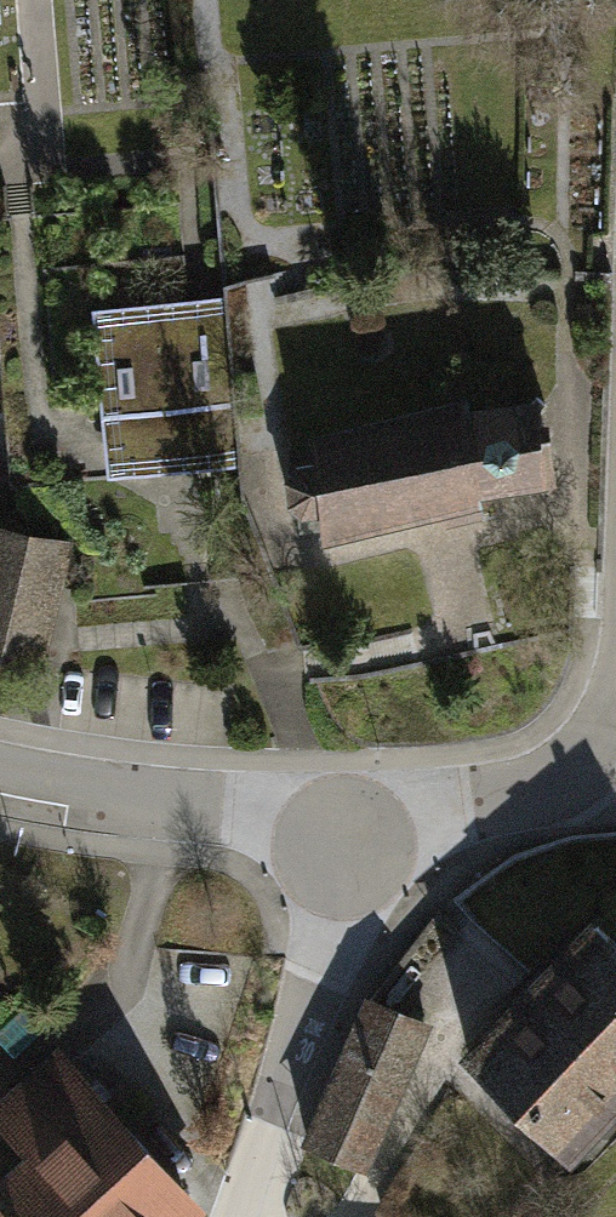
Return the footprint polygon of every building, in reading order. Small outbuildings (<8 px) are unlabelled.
[(62,483),(200,471),(198,434),(235,432),(225,298),(205,300),(187,302),(181,207),(0,221),(0,324),(6,394),(55,391),(62,483)] [(453,397),(298,440),(302,463),(285,467),(275,478),(280,504),(291,515),(307,513),(313,538),(468,501),(466,492),(526,483),(536,491),(543,483),(532,473),(527,410),(534,400),(524,395),(518,406),(457,410),(453,397)] [(21,659),(38,583),(55,587),(65,545),(0,531),(0,655),(21,659)] [(38,583),(21,659),(38,663),(55,587),(38,583)] [(470,1056),(564,1149),(615,1096),(615,945),(598,927),(470,1056)] [(307,1140),(361,1165),(424,1025),(370,1001),(307,1140)] [(71,1066),(5,1124),(38,1161),(0,1195),(0,1216),(155,1216),(184,1191),(71,1066)]
